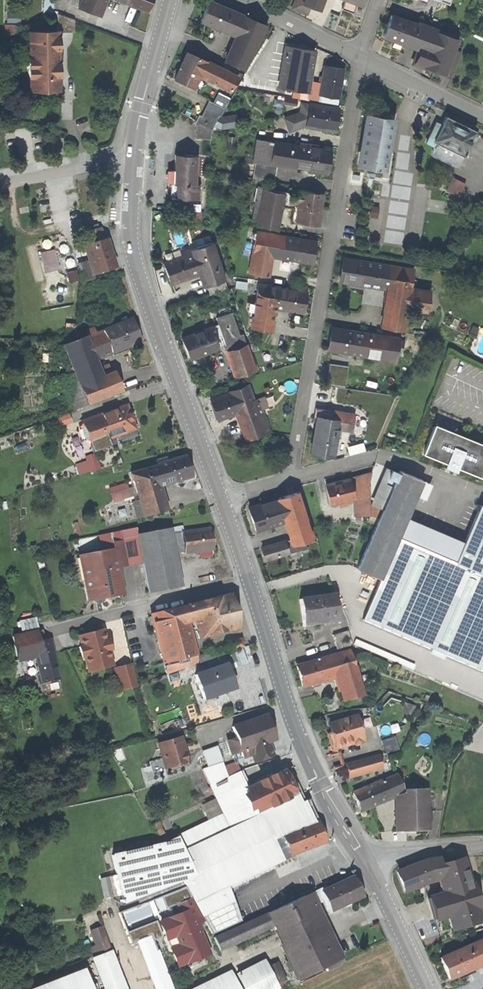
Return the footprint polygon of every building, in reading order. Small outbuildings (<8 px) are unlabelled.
[(52,0),(43,0),(43,9),(52,9),(52,0)] [(77,7),(101,17),(107,0),(79,0),(77,7)] [(126,5),(147,13),(152,0),(113,0),(126,5)] [(243,16),(210,0),(200,22),(233,38),(222,62),(245,72),(266,26),(253,20),(243,16)] [(302,5),(320,12),(324,0),(303,0),(302,5)] [(437,30),(391,14),(381,39),(417,52),(412,64),(446,76),(459,37),(446,33),(437,30)] [(4,22),(4,32),(15,32),(14,22),(4,22)] [(60,30),(27,31),(29,92),(61,91),(60,30)] [(277,88),(308,94),(316,51),(285,45),(277,88)] [(187,52),(173,80),(193,90),(199,78),(231,93),(239,76),(208,61),(207,62),(197,57),(187,52)] [(344,70),(323,66),(318,95),(339,99),(344,70)] [(209,138),(221,103),(204,97),(193,133),(209,138)] [(288,133),(304,128),(308,103),(301,102),(299,112),(282,119),(288,133)] [(304,128),(334,133),(338,108),(308,103),(304,128)] [(222,125),(237,124),(236,111),(220,113),(222,125)] [(356,167),(385,172),(393,118),(364,113),(356,167)] [(475,132),(445,117),(432,142),(462,157),(475,132)] [(389,148),(407,151),(411,132),(392,129),(389,148)] [(270,163),(326,173),(330,149),(274,139),(270,163)] [(197,155),(174,154),(174,164),(173,186),(176,186),(175,199),(199,200),(200,186),(196,185),(197,155)] [(445,188),(458,193),(465,179),(452,173),(445,188)] [(412,224),(406,220),(405,230),(403,233),(402,239),(420,241),(426,199),(418,198),(421,193),(416,191),(414,194),(400,185),(411,187),(405,183),(392,181),(392,186),(400,187),(396,194),(404,199),(403,205),(420,207),(421,208),(415,218),(412,224)] [(285,194),(261,190),(255,227),(278,231),(285,194)] [(294,220),(317,224),(321,195),(298,191),(294,220)] [(89,245),(103,241),(99,229),(85,233),(89,245)] [(316,241),(255,231),(253,245),(251,255),(248,274),(269,278),(272,259),(312,265),(316,241)] [(114,270),(105,240),(103,241),(89,245),(81,247),(86,262),(90,277),(114,270)] [(190,253),(162,262),(170,286),(198,277),(201,287),(225,279),(213,242),(189,250),(190,253)] [(53,251),(39,254),(44,273),(58,270),(53,251)] [(413,268),(341,257),(337,282),(384,289),(378,327),(404,330),(407,310),(425,312),(428,290),(410,287),(411,282),(413,268)] [(90,277),(86,262),(75,265),(81,284),(91,281),(90,277)] [(306,292),(257,283),(255,294),(253,306),(249,327),(272,331),(275,310),(302,315),(306,292)] [(71,321),(63,320),(62,334),(70,334),(71,321)] [(130,320),(102,331),(110,352),(138,342),(130,320)] [(217,324),(182,337),(189,357),(225,344),(220,331),(217,324)] [(256,369),(240,324),(220,331),(225,344),(236,377),(256,369)] [(398,338),(329,327),(325,352),(394,363),(398,338)] [(110,352),(102,331),(92,335),(101,356),(110,352)] [(101,356),(92,335),(62,346),(71,368),(92,360),(101,356)] [(71,368),(59,372),(74,411),(119,393),(108,365),(96,369),(92,360),(71,368)] [(348,366),(329,364),(326,385),(345,387),(348,366)] [(248,386),(231,392),(237,412),(247,440),(270,433),(259,399),(253,401),(248,386)] [(210,399),(216,419),(237,412),(231,392),(210,399)] [(126,405),(79,422),(88,448),(136,431),(126,405)] [(315,416),(309,455),(334,459),(339,430),(351,432),(354,413),(329,409),(329,411),(315,409),(314,415),(315,416)] [(58,423),(70,421),(68,414),(56,416),(58,423)] [(434,425),(422,453),(445,463),(443,467),(455,471),(457,467),(480,477),(482,468),(482,444),(434,425)] [(94,451),(83,454),(84,459),(74,462),(78,474),(99,467),(94,451)] [(184,456),(129,473),(143,518),(165,511),(158,487),(191,477),(184,456)] [(397,471),(374,526),(357,565),(355,569),(380,579),(382,575),(482,619),(482,573),(480,571),(482,564),(482,506),(479,505),(455,561),(399,537),(422,481),(397,471)] [(349,476),(326,482),(332,503),(354,497),(349,476)] [(107,486),(111,500),(129,496),(125,481),(107,486)] [(291,543),(315,536),(301,491),(277,498),(284,520),(291,543)] [(277,498),(248,507),(254,529),(284,520),(277,498)] [(133,534),(143,592),(178,586),(168,527),(133,534)] [(182,533),(184,552),(207,550),(205,531),(182,533)] [(285,540),(261,546),(265,560),(289,553),(285,540)] [(74,555),(83,600),(118,592),(109,548),(74,555)] [(482,645),(430,623),(433,617),(372,591),(360,618),(421,644),(473,667),(482,671),(482,646),(482,645)] [(159,613),(149,616),(162,665),(196,656),(187,622),(192,621),(197,641),(238,631),(229,594),(208,600),(183,606),(159,613)] [(298,626),(334,620),(330,594),(294,599),(298,626)] [(72,635),(80,671),(109,665),(101,629),(72,635)] [(49,639),(39,641),(37,630),(12,636),(17,661),(35,656),(42,684),(59,681),(49,639)] [(346,632),(332,636),(335,650),(350,646),(346,632)] [(241,648),(226,653),(231,669),(246,664),(241,648)] [(347,649),(293,665),(301,689),(333,679),(340,703),(361,697),(355,673),(351,662),(347,649)] [(132,663),(115,667),(120,687),(137,683),(132,663)] [(193,675),(202,700),(233,690),(223,664),(193,675)] [(322,722),(328,747),(359,739),(353,714),(322,722)] [(266,715),(231,726),(241,757),(253,753),(256,762),(271,756),(266,742),(274,739),(266,715)] [(391,732),(378,735),(384,754),(397,750),(391,732)] [(152,743),(162,772),(184,764),(175,735),(152,743)] [(342,763),(347,778),(380,767),(375,752),(342,763)] [(394,774),(350,793),(359,813),(392,799),(393,832),(428,831),(427,790),(401,790),(394,774)] [(426,860),(394,873),(404,894),(436,882),(439,893),(426,897),(433,922),(447,919),(450,932),(482,922),(478,910),(476,902),(470,884),(463,858),(447,862),(440,864),(438,857),(426,860)] [(114,876),(99,880),(104,898),(118,895),(114,876)] [(319,892),(330,914),(362,898),(351,876),(319,892)] [(310,893),(265,915),(296,980),(342,958),(310,893)] [(203,923),(189,898),(174,905),(177,912),(155,921),(164,943),(174,939),(177,945),(169,948),(177,967),(185,963),(186,965),(210,955),(197,925),(203,923)] [(126,920),(154,988),(172,988),(150,934),(157,931),(149,911),(126,920)] [(263,914),(212,938),(218,951),(269,927),(263,914)] [(101,927),(89,932),(98,954),(110,950),(101,927)] [(437,958),(447,981),(482,965),(482,938),(480,939),(437,958)] [(90,959),(102,988),(126,988),(111,951),(90,959)] [(234,975),(241,988),(277,988),(263,960),(234,975)] [(268,962),(272,976),(281,973),(277,960),(268,962)] [(31,988),(90,988),(82,969),(31,988)] [(193,988),(238,988),(229,971),(193,988)]
